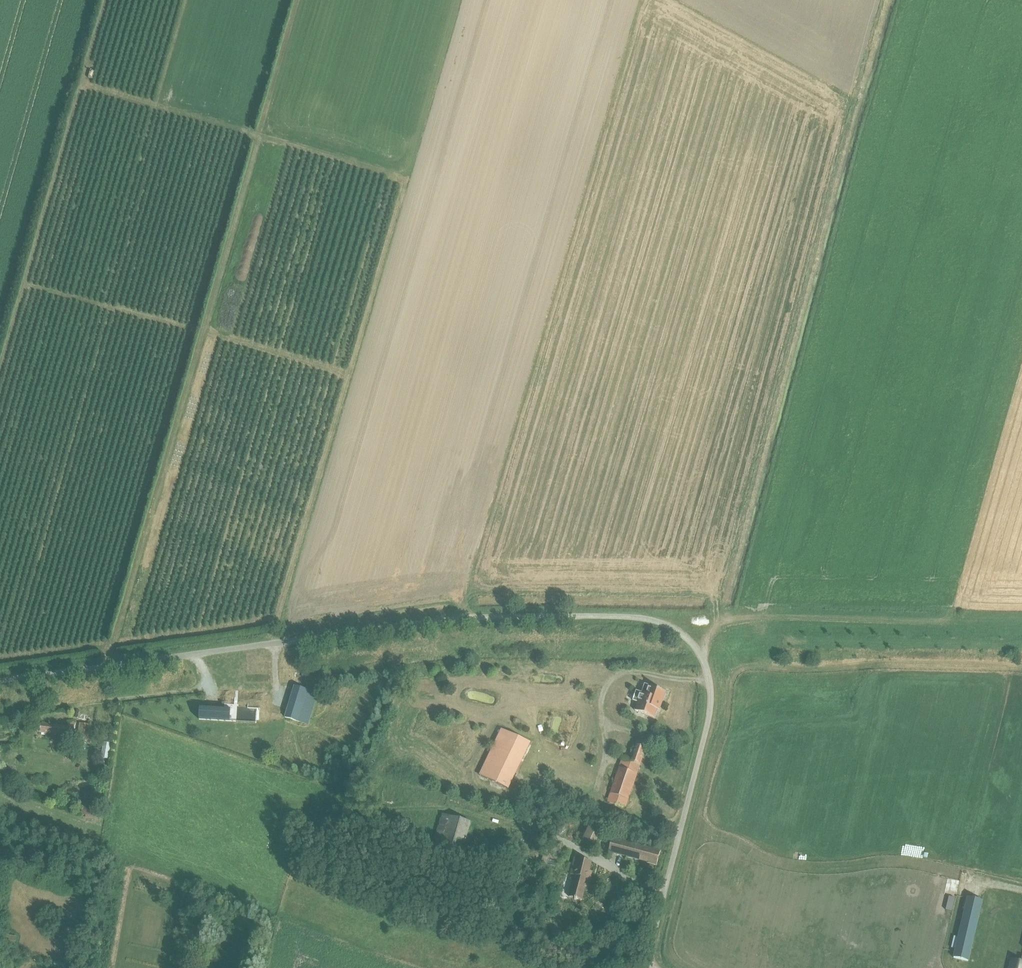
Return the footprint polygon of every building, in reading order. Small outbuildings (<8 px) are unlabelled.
[(636,692),(633,701),(637,702),(634,711),(654,718),(657,709),(659,710),(666,692),(657,689),(657,688),(651,686),(650,687),(644,685),(641,693),(636,692)] [(294,687),(285,718),(308,725),(317,694),(294,687)] [(200,708),(199,720),(235,722),(256,723),(257,720),(257,709),(253,709),(253,704),(236,703),(235,710),(223,709),(200,708)] [(40,733),(69,736),(70,727),(75,728),(75,723),(68,722),(68,727),(39,723),(38,726),(41,726),(40,733)] [(79,733),(78,742),(91,744),(92,735),(90,734),(91,725),(80,723),(79,733)] [(494,748),(480,775),(508,789),(521,761),(530,743),(502,729),(494,748)] [(623,758),(608,802),(625,808),(647,743),(638,740),(630,761),(623,758)] [(97,804),(82,807),(83,816),(98,814),(97,804)] [(443,814),(431,857),(458,864),(470,822),(443,814)] [(583,841),(595,847),(602,833),(590,827),(583,841)] [(608,852),(657,865),(660,851),(612,838),(608,852)] [(593,862),(574,857),(570,874),(575,875),(569,897),(582,900),(586,887),(589,888),(593,871),(590,871),(593,862)] [(967,897),(953,958),(968,961),(970,950),(976,921),(977,921),(982,900),(967,897)] [(15,946),(16,937),(4,935),(2,944),(15,946)] [(1010,967),(1021,967),(1021,956),(1021,962),(1012,960),(1010,967)]
